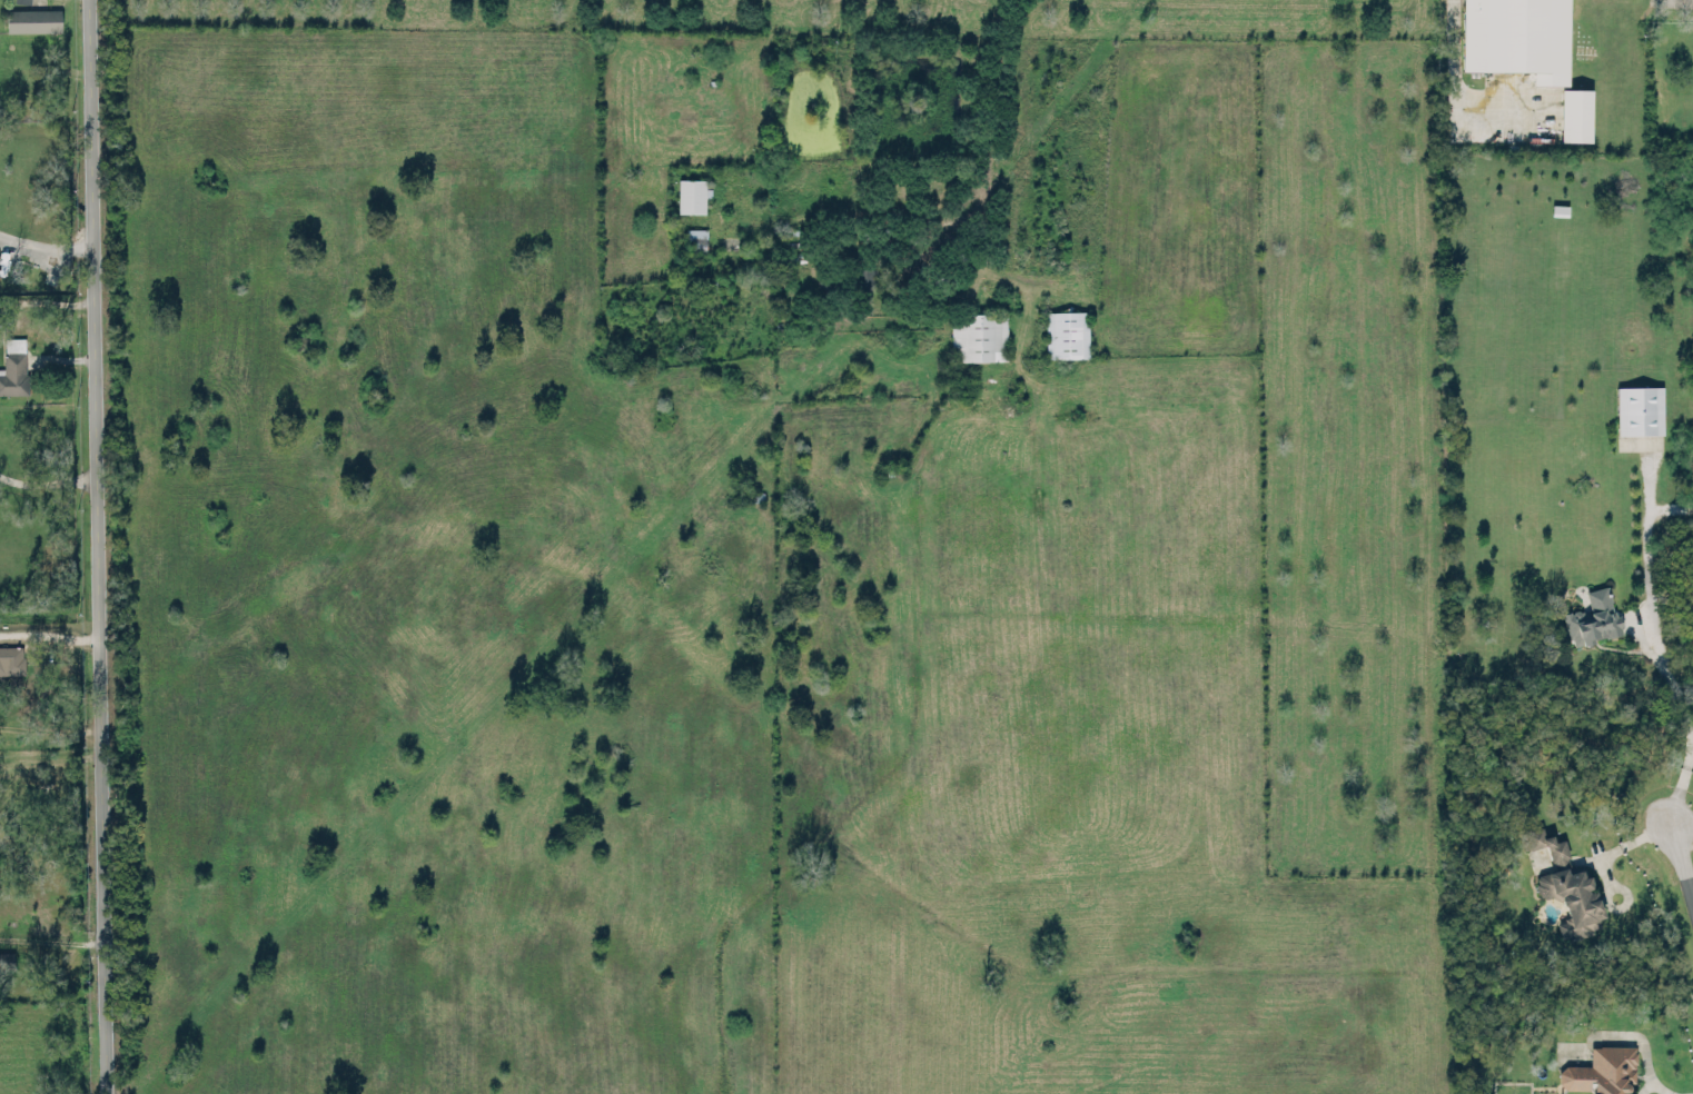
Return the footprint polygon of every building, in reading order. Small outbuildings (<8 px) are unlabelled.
[(1461,70),(1517,77),(1531,76),(1531,86),(1546,88),(1566,87),(1567,0),(1461,0),(1461,70)] [(60,30),(60,7),(6,8),(6,31),(60,30)] [(1561,90),(1560,141),(1576,143),(1590,142),(1591,90),(1576,91),(1561,90)] [(704,211),(705,178),(677,178),(677,211),(704,211)] [(706,227),(686,227),(686,252),(706,251),(706,227)] [(1087,309),(1044,310),(1046,357),(1088,356),(1087,309)] [(951,360),(1007,359),(1005,312),(950,313),(951,360)] [(10,313),(0,313),(0,328),(10,327),(10,313)] [(25,336),(3,336),(4,372),(0,372),(0,393),(26,393),(25,336)] [(1663,433),(1662,385),(1615,386),(1616,434),(1663,433)] [(1621,629),(1618,623),(1622,621),(1618,611),(1615,613),(1613,607),(1612,608),(1610,598),(1612,598),(1606,581),(1584,588),(1588,606),(1587,606),(1587,608),(1583,609),(1582,607),(1578,607),(1576,606),(1573,607),(1572,609),(1570,610),(1570,608),(1561,610),(1568,635),(1571,635),(1573,643),(1582,640),(1582,639),(1586,636),(1593,636),(1592,631),(1597,629),(1596,628),(1606,626),(1605,624),(1607,624),(1605,633),(1605,635),(1621,629)] [(2,663),(2,673),(23,673),(23,645),(0,645),(0,663),(2,663)] [(1603,911),(1600,898),(1597,899),(1593,884),(1586,886),(1586,882),(1591,881),(1587,868),(1583,871),(1581,863),(1582,863),(1582,859),(1580,861),(1580,863),(1566,867),(1565,862),(1571,861),(1563,835),(1553,837),(1551,829),(1543,832),(1541,822),(1524,827),(1528,845),(1545,841),(1552,864),(1548,865),(1546,868),(1538,871),(1535,874),(1536,878),(1534,878),(1537,888),(1539,891),(1545,894),(1552,892),(1563,898),(1567,912),(1562,914),(1563,917),(1555,919),(1560,935),(1568,932),(1570,936),(1575,934),(1576,937),(1582,936),(1581,933),(1592,928),(1591,925),(1600,923),(1596,912),(1603,911)] [(14,970),(13,951),(0,951),(0,970),(14,970)] [(1590,1044),(1590,1065),(1559,1065),(1558,1088),(1591,1089),(1591,1093),(1632,1093),(1633,1091),(1627,1091),(1628,1081),(1633,1082),(1634,1045),(1590,1044)]
